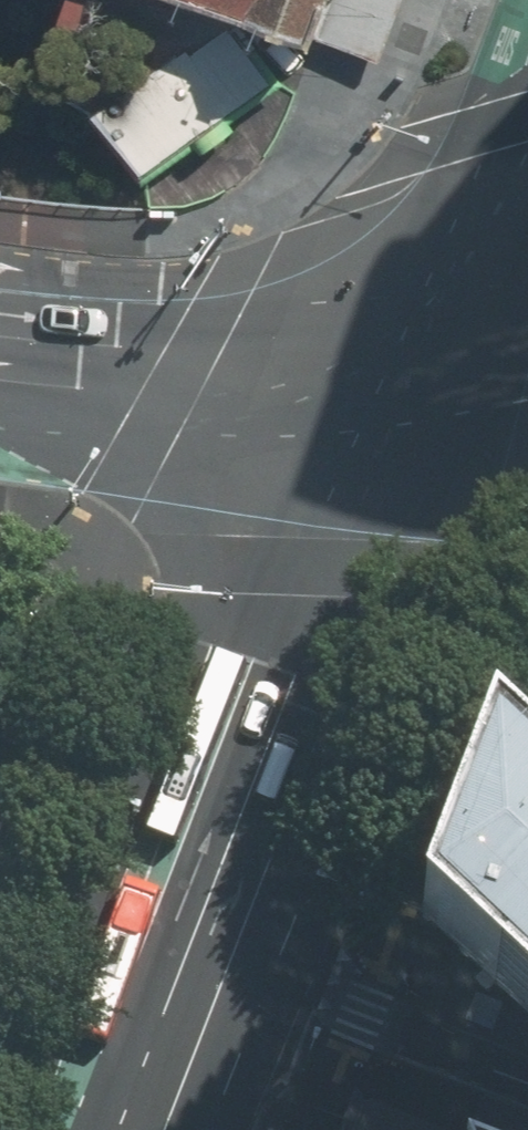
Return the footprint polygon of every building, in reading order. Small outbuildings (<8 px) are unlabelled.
[(308,0),(206,0),(296,34),(308,0)] [(280,82),(231,12),(79,117),(127,186),(189,142),(198,155),(235,129),(228,119),(280,82)] [(420,905),(527,1012),(527,786),(488,747),(420,905)]
